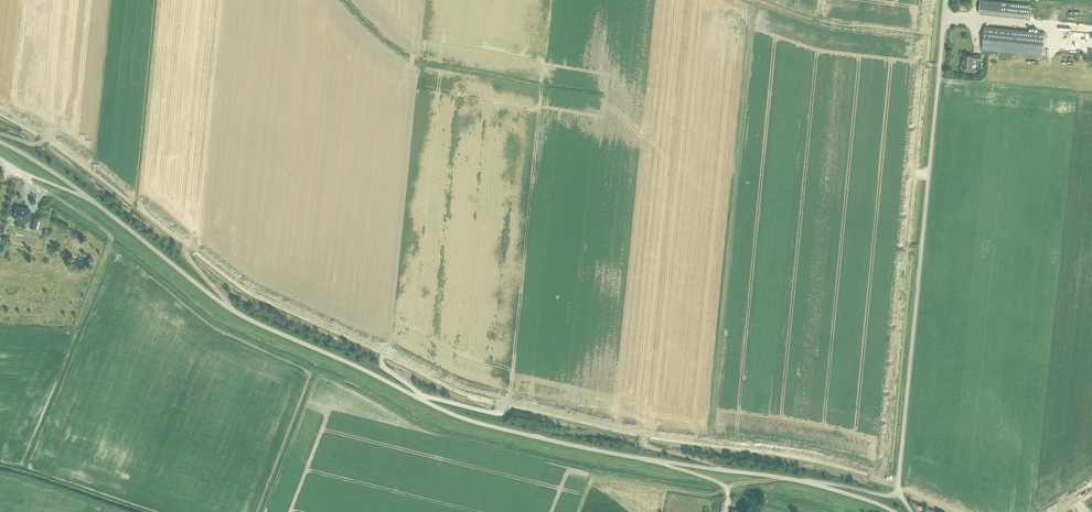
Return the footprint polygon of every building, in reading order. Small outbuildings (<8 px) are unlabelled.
[(979,13),(1029,18),(1030,5),(982,0),(980,0),(979,13)] [(984,27),(982,50),(990,51),(1043,56),(1045,33),(984,27)] [(978,56),(964,55),(963,63),(962,62),(962,68),(972,69),(973,60),(981,61),(982,56),(978,55),(978,56)] [(15,212),(14,217),(28,220),(27,225),(30,226),(30,227),(36,229),(39,218),(33,216),(32,217),(29,217),(31,211),(30,210),(30,211),(25,209),(17,207),(16,211),(15,211),(15,212)]
